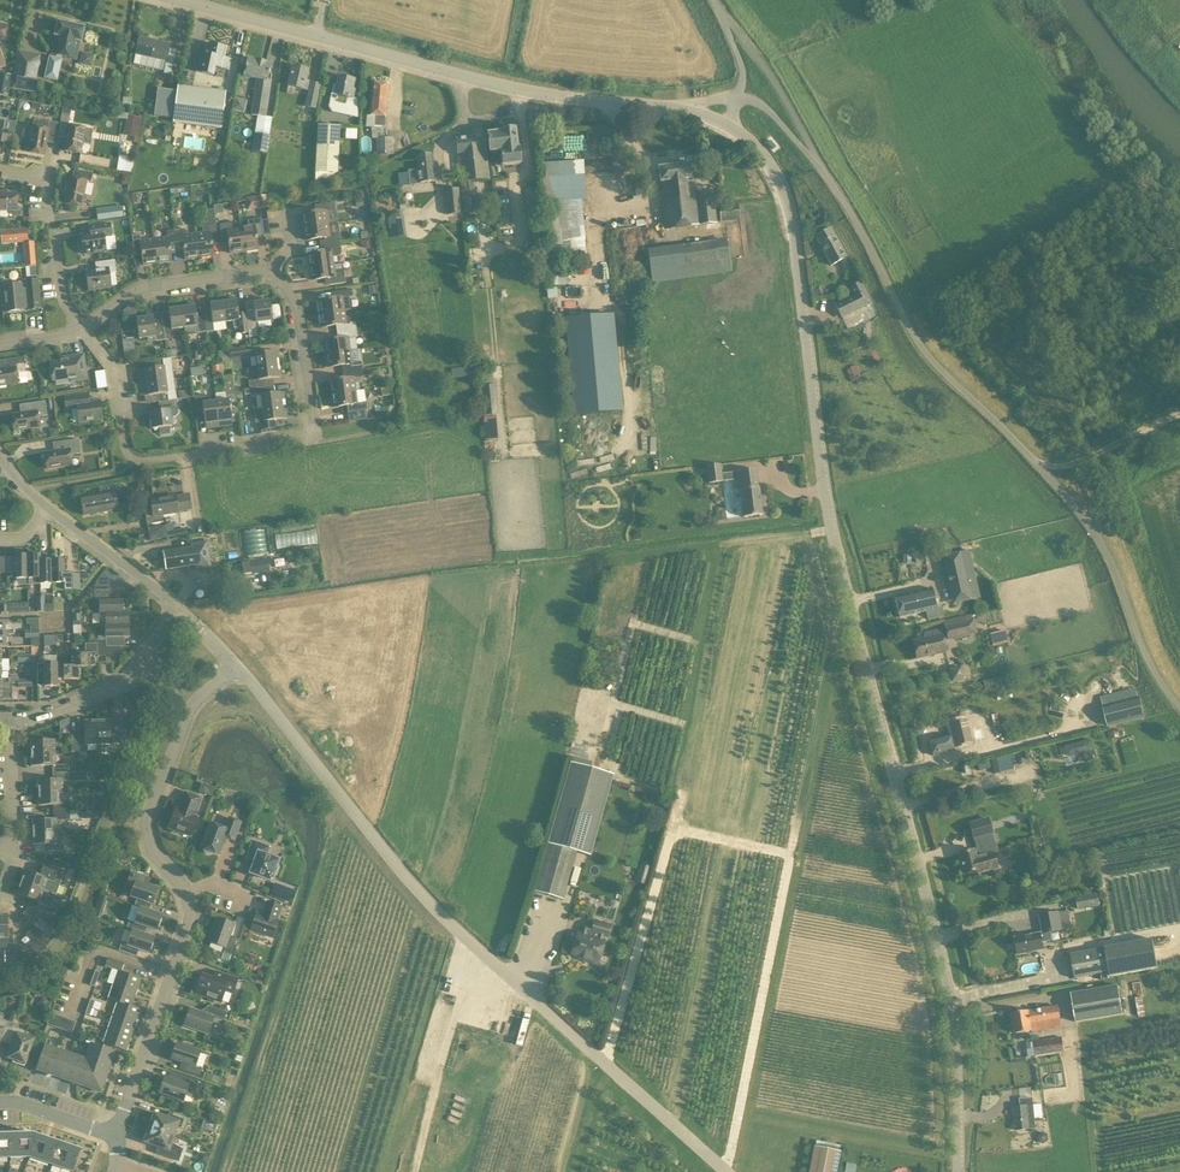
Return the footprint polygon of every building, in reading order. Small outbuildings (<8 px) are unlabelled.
[(73,59),(77,41),(81,42),(84,28),(58,23),(55,36),(58,37),(54,55),(57,55),(56,59),(51,58),(46,78),(58,81),(63,60),(62,60),(62,57),(73,59)] [(169,49),(170,45),(139,38),(135,54),(136,55),(134,64),(163,71),(163,73),(171,75),(176,50),(169,49)] [(200,52),(195,72),(213,76),(215,68),(228,71),(230,61),(223,60),(226,49),(209,45),(207,54),(200,52)] [(17,51),(13,78),(11,88),(15,89),(14,90),(34,93),(36,81),(35,81),(40,55),(17,51)] [(90,66),(93,54),(81,51),(78,64),(90,66)] [(257,80),(252,108),(251,116),(257,116),(251,152),(267,154),(272,118),(265,117),(266,110),(270,80),(268,80),(272,65),(248,58),(243,76),(257,80)] [(293,96),(295,88),(307,91),(309,83),(306,82),(309,71),(293,67),(287,94),(293,96)] [(7,95),(11,76),(0,75),(0,94),(7,95)] [(334,84),(330,102),(346,106),(344,115),(358,118),(357,98),(353,97),(355,90),(352,90),(355,81),(338,77),(336,84),(334,84)] [(315,109),(321,84),(310,82),(304,107),(315,109)] [(375,118),(375,126),(385,127),(388,85),(372,84),(369,117),(375,118)] [(174,118),(173,123),(221,130),(226,92),(178,86),(177,91),(174,118)] [(174,118),(177,91),(158,88),(154,116),(174,118)] [(234,97),(231,109),(243,112),(246,100),(234,97)] [(93,130),(85,128),(85,129),(68,126),(70,115),(62,114),(58,137),(65,139),(63,152),(80,155),(82,144),(90,145),(93,130)] [(124,136),(139,138),(143,118),(127,116),(124,136)] [(27,153),(44,155),(47,139),(55,140),(57,123),(49,122),(49,123),(34,120),(33,128),(32,127),(27,153)] [(314,172),(314,184),(337,178),(337,177),(337,174),(338,174),(340,127),(317,125),(314,172)] [(357,139),(357,128),(346,128),(345,138),(357,139)] [(374,128),(371,129),(372,139),(375,139),(376,155),(393,155),(393,138),(384,138),(384,128),(374,128)] [(500,133),(486,134),(489,153),(493,152),(494,168),(501,167),(520,165),(518,149),(517,149),(515,130),(500,132),(500,133)] [(457,154),(459,183),(462,213),(476,211),(473,182),(489,181),(486,151),(484,135),(455,139),(457,154)] [(409,185),(436,181),(432,155),(416,156),(418,170),(408,171),(409,185)] [(133,170),(134,156),(117,156),(117,169),(133,170)] [(666,229),(698,225),(716,224),(712,192),(694,193),(692,179),(693,179),(691,164),(658,168),(660,183),(660,182),(666,229)] [(70,179),(65,205),(81,208),(86,183),(91,184),(93,175),(74,171),(73,180),(70,179)] [(559,269),(559,259),(566,258),(567,266),(574,265),(573,258),(587,257),(580,174),(540,178),(541,187),(542,194),(549,270),(559,269)] [(461,214),(459,188),(444,190),(447,215),(461,214)] [(17,210),(16,193),(0,194),(0,211),(17,210)] [(268,208),(266,196),(257,197),(257,198),(246,199),(248,210),(257,208),(257,209),(268,208)] [(328,224),(326,212),(335,210),(334,203),(314,206),(315,212),(302,214),(304,227),(328,224)] [(720,222),(740,220),(738,204),(738,203),(718,205),(720,222)] [(122,206),(105,208),(106,219),(124,217),(122,206)] [(206,211),(207,222),(202,223),(204,233),(196,234),(199,258),(213,256),(211,246),(219,245),(214,210),(206,211)] [(248,227),(241,228),(244,252),(258,250),(256,240),(263,239),(263,236),(270,235),(268,220),(261,221),(261,219),(247,220),(248,227)] [(90,234),(81,235),(81,241),(79,241),(80,248),(82,248),(83,255),(106,252),(104,237),(112,236),(110,223),(89,226),(90,234)] [(241,228),(233,229),(232,223),(218,224),(221,244),(228,244),(230,254),(244,252),(241,228)] [(319,239),(319,245),(339,243),(338,235),(330,237),(328,224),(304,227),(305,241),(319,239)] [(831,227),(814,236),(830,265),(839,260),(845,271),(853,268),(847,256),(831,227)] [(2,237),(2,243),(25,242),(27,242),(26,229),(2,231),(2,229),(0,229),(0,237),(2,237)] [(181,230),(174,231),(177,251),(184,250),(185,260),(199,258),(196,234),(188,235),(187,231),(185,229),(181,230)] [(167,238),(154,240),(157,264),(171,262),(170,252),(177,251),(174,231),(166,232),(167,238)] [(140,235),(132,236),(134,256),(141,256),(143,266),(157,264),(154,240),(141,242),(140,235)] [(35,253),(35,251),(34,241),(27,242),(25,242),(26,254),(35,253)] [(307,254),(309,267),(334,264),(334,257),(340,256),(341,255),(339,243),(319,245),(320,252),(307,254)] [(675,245),(649,249),(653,282),(680,278),(675,245)] [(95,263),(96,270),(85,271),(88,291),(111,288),(109,274),(116,273),(115,260),(95,263)] [(325,286),(345,283),(344,275),(342,276),(342,274),(337,271),(335,271),(334,264),(309,267),(311,281),(325,279),(325,286)] [(21,282),(4,284),(6,313),(23,312),(23,309),(26,309),(26,310),(40,309),(38,280),(24,281),(25,289),(21,289),(21,282)] [(872,303),(861,281),(847,288),(851,296),(834,304),(840,318),(872,303)] [(319,300),(320,314),(344,311),(351,310),(349,297),(351,297),(351,290),(331,292),(332,299),(319,300)] [(229,302),(223,302),(226,322),(233,321),(234,329),(240,328),(241,334),(248,333),(248,328),(246,314),(245,314),(238,315),(236,297),(228,298),(229,302)] [(254,313),(246,314),(248,328),(257,327),(256,322),(281,319),(279,305),(271,306),(270,300),(260,302),(259,298),(252,299),(254,313)] [(225,322),(226,322),(223,302),(217,303),(217,300),(209,301),(210,308),(212,319),(205,320),(206,332),(214,331),(213,324),(225,322)] [(198,333),(206,332),(205,320),(197,321),(196,310),(195,303),(187,304),(188,307),(182,308),(184,328),(185,336),(193,335),(194,334),(199,334),(198,333)] [(170,324),(163,325),(165,341),(173,339),(172,337),(179,336),(178,329),(184,328),(182,308),(176,309),(175,306),(168,307),(170,324)] [(344,311),(320,314),(322,327),(335,326),(336,332),(356,330),(355,323),(349,323),(349,319),(346,317),(345,317),(344,311)] [(163,325),(154,327),(153,314),(145,315),(146,318),(136,319),(139,339),(155,337),(156,341),(165,341),(163,325)] [(612,314),(565,318),(574,415),(621,411),(612,314)] [(324,341),(326,354),(350,351),(348,338),(357,337),(356,330),(336,332),(337,339),(324,341)] [(132,338),(121,339),(124,358),(134,357),(132,338)] [(230,360),(253,357),(252,347),(250,347),(243,348),(229,350),(230,360)] [(359,350),(350,351),(326,354),(328,367),(341,366),(342,372),(361,369),(360,362),(359,350)] [(255,354),(256,367),(276,365),(275,359),(279,358),(278,351),(255,354)] [(52,381),(70,379),(71,382),(87,379),(83,354),(67,356),(67,360),(49,362),(52,381)] [(8,360),(9,368),(0,369),(0,387),(18,384),(16,373),(26,372),(23,358),(8,360)] [(139,384),(166,380),(164,368),(174,367),(173,358),(152,361),(153,369),(137,371),(139,384)] [(848,367),(852,377),(860,374),(856,364),(848,367)] [(277,371),(276,365),(256,367),(258,380),(248,381),(249,390),(273,386),(272,379),(281,378),(280,371),(277,371)] [(467,367),(451,370),(452,378),(468,377),(467,367)] [(330,381),(331,394),(355,391),(354,384),(356,384),(358,383),(360,382),(361,380),(361,378),(363,377),(361,369),(342,372),(342,379),(330,381)] [(98,389),(107,387),(105,371),(95,372),(98,389)] [(215,394),(216,401),(219,427),(226,426),(225,424),(231,423),(231,420),(230,415),(238,413),(235,394),(232,375),(222,376),(225,393),(215,394)] [(167,392),(166,380),(139,384),(141,397),(157,395),(158,403),(173,401),(172,391),(167,392)] [(260,396),(262,409),(282,406),(281,400),(284,399),(283,392),(274,394),(273,386),(249,390),(244,390),(245,395),(250,395),(250,397),(260,396)] [(482,418),(483,418),(496,416),(498,416),(495,386),(479,387),(482,418)] [(355,391),(331,394),(333,407),(346,405),(347,413),(367,410),(366,402),(364,390),(355,391)] [(79,423),(102,419),(100,401),(89,402),(89,393),(63,396),(65,411),(77,409),(79,423)] [(219,427),(216,401),(209,402),(209,400),(204,395),(193,396),(196,418),(204,417),(205,426),(211,425),(211,428),(219,427)] [(147,420),(150,420),(152,430),(172,427),(171,418),(176,417),(179,414),(177,400),(173,401),(158,403),(159,411),(146,412),(147,420)] [(47,416),(45,401),(19,405),(20,413),(11,414),(12,420),(10,423),(11,428),(13,429),(13,431),(39,428),(38,417),(47,416)] [(283,412),(282,406),(262,409),(254,410),(256,424),(259,424),(260,430),(285,426),(284,419),(287,418),(286,412),(283,412)] [(242,420),(252,418),(250,410),(240,412),(242,420)] [(485,440),(498,439),(496,416),(483,418),(485,440)] [(46,469),(72,466),(70,455),(80,454),(78,439),(52,443),(53,451),(44,452),(45,459),(43,461),(44,466),(46,467),(46,469)] [(721,464),(707,466),(709,483),(722,482),(721,464)] [(734,468),(738,524),(766,522),(760,465),(734,468)] [(99,494),(80,497),(84,516),(118,510),(115,498),(119,497),(118,497),(122,496),(120,484),(98,488),(99,494)] [(191,509),(189,494),(175,497),(175,496),(150,500),(153,517),(178,513),(178,511),(191,509)] [(141,541),(150,540),(148,528),(139,530),(141,541)] [(166,570),(194,566),(195,569),(210,567),(206,542),(191,544),(191,547),(163,552),(166,570)] [(971,600),(960,552),(941,556),(953,604),(971,600)] [(6,573),(15,573),(15,579),(28,579),(27,554),(14,555),(14,557),(6,557),(6,573)] [(40,560),(40,554),(27,554),(28,579),(40,579),(40,560)] [(72,591),(72,576),(72,575),(71,575),(71,576),(65,576),(65,575),(64,559),(52,560),(52,584),(64,584),(64,591),(72,591)] [(52,560),(40,560),(40,584),(52,584),(52,560)] [(242,564),(244,575),(268,571),(267,560),(242,564)] [(922,612),(925,612),(927,619),(943,616),(941,609),(936,610),(931,589),(894,598),(898,612),(899,618),(922,612)] [(109,601),(109,592),(94,593),(94,601),(98,601),(99,612),(99,613),(123,613),(123,612),(123,600),(109,601)] [(8,612),(8,605),(0,605),(0,613),(8,612)] [(123,613),(99,613),(99,626),(105,625),(129,625),(129,612),(123,613)] [(28,630),(39,629),(38,618),(27,618),(28,630)] [(969,635),(966,620),(944,625),(947,640),(969,635)] [(6,634),(14,634),(14,630),(6,630),(6,622),(0,622),(0,635),(6,634)] [(129,625),(105,625),(105,636),(105,640),(105,647),(121,647),(124,647),(124,638),(129,638),(129,625)] [(916,658),(945,652),(940,630),(923,633),(924,638),(912,640),(916,658)] [(990,634),(993,646),(1005,643),(1002,631),(990,634)] [(56,635),(44,635),(44,645),(56,644),(56,635)] [(105,656),(105,647),(105,640),(97,640),(96,640),(96,644),(96,656),(97,656),(105,656)] [(95,656),(96,656),(96,644),(85,644),(85,654),(70,654),(70,666),(70,667),(80,667),(95,667),(95,656)] [(121,647),(105,647),(105,656),(121,656),(121,647)] [(57,687),(57,680),(57,667),(57,663),(43,663),(43,664),(36,664),(37,687),(43,687),(43,688),(57,687)] [(70,667),(70,666),(57,667),(57,680),(80,680),(80,667),(70,667)] [(951,669),(953,680),(964,678),(962,667),(951,669)] [(9,684),(9,679),(2,680),(1,672),(0,672),(0,684),(9,684)] [(1004,687),(1002,677),(982,681),(985,691),(1004,687)] [(0,684),(0,702),(2,702),(2,697),(2,689),(9,689),(9,684),(0,684)] [(1143,715),(1138,697),(1136,689),(1136,688),(1102,697),(1103,706),(1107,725),(1143,715)] [(58,721),(59,734),(70,733),(68,719),(58,721)] [(78,736),(78,752),(86,752),(86,745),(98,745),(97,721),(85,721),(85,736),(78,736)] [(110,721),(97,721),(98,745),(111,745),(110,741),(118,741),(117,725),(110,725),(110,721)] [(954,727),(956,738),(982,735),(980,724),(954,727)] [(933,757),(953,752),(952,749),(949,735),(929,741),(933,757)] [(1091,739),(1065,746),(1067,755),(1082,751),(1085,761),(1093,759),(1090,749),(1093,749),(1091,739)] [(31,741),(31,753),(55,753),(54,740),(31,741)] [(52,766),(52,773),(69,772),(69,765),(55,765),(55,753),(31,753),(31,766),(52,766)] [(977,764),(979,771),(991,768),(989,761),(977,764)] [(571,764),(547,844),(534,892),(561,900),(575,852),(590,856),(613,776),(571,764)] [(964,774),(971,772),(969,764),(962,766),(964,774)] [(38,780),(38,793),(62,792),(62,780),(69,780),(69,772),(52,773),(52,780),(38,780)] [(198,790),(210,794),(213,787),(200,783),(198,790)] [(55,812),(70,812),(79,811),(79,805),(62,805),(62,792),(38,793),(38,806),(54,805),(55,812)] [(185,793),(180,806),(182,807),(180,811),(175,809),(168,829),(190,837),(197,817),(194,816),(195,812),(196,812),(201,799),(185,793)] [(70,812),(55,812),(55,819),(32,820),(32,832),(56,832),(56,820),(70,820),(70,812)] [(210,824),(201,848),(204,849),(204,852),(205,854),(208,855),(210,854),(212,852),(219,855),(225,838),(233,841),(240,823),(229,818),(225,829),(210,824)] [(992,833),(988,819),(971,824),(975,838),(978,837),(992,833)] [(63,832),(56,832),(32,832),(33,845),(47,845),(47,850),(64,850),(63,832)] [(974,850),(958,854),(961,864),(960,864),(959,866),(960,870),(962,871),(963,871),(964,874),(976,870),(977,874),(997,869),(992,854),(997,852),(992,833),(978,837),(981,848),(974,850)] [(276,876),(279,868),(276,867),(278,860),(266,856),(269,848),(252,841),(246,858),(255,861),(250,873),(271,881),(273,875),(276,876)] [(640,863),(634,881),(643,884),(649,867),(640,863)] [(25,870),(20,882),(56,895),(63,876),(57,874),(41,869),(38,875),(25,870)] [(134,907),(139,908),(149,911),(151,904),(153,904),(158,889),(143,884),(145,878),(131,873),(126,887),(132,889),(130,897),(136,899),(134,907)] [(20,882),(16,894),(51,907),(56,895),(20,882)] [(1097,895),(1077,899),(1079,909),(1099,905),(1097,895)] [(281,907),(267,902),(263,913),(265,913),(264,916),(256,914),(250,931),(272,938),(278,921),(276,921),(281,907)] [(27,908),(22,914),(34,925),(39,920),(27,908)] [(126,929),(132,931),(141,934),(143,927),(157,931),(162,916),(149,911),(139,908),(134,923),(129,921),(126,929)] [(1044,950),(1042,942),(1053,940),(1051,932),(1063,930),(1059,911),(1039,915),(1042,933),(1015,938),(1018,954),(1044,950)] [(34,925),(22,914),(16,919),(29,931),(24,936),(31,942),(19,951),(25,963),(26,963),(27,962),(28,962),(29,961),(30,960),(32,960),(33,959),(34,958),(35,957),(36,957),(37,956),(38,955),(39,954),(40,953),(41,952),(42,952),(43,951),(44,950),(45,949),(46,948),(47,947),(47,946),(48,945),(49,944),(50,943),(50,942),(51,942),(51,941),(48,939),(34,925)] [(0,915),(0,951),(13,951),(12,931),(8,931),(7,915),(0,915)] [(34,925),(48,939),(54,932),(41,918),(39,920),(34,925)] [(234,924),(216,918),(208,942),(225,948),(223,953),(231,955),(232,956),(238,939),(230,936),(234,924)] [(571,955),(579,957),(579,959),(597,964),(604,938),(609,939),(613,925),(594,920),(592,927),(583,925),(580,934),(577,934),(571,955)] [(133,956),(136,949),(149,953),(154,938),(141,934),(132,931),(127,945),(121,943),(118,951),(133,956)] [(1153,939),(1079,953),(1071,954),(1075,978),(1109,972),(1110,977),(1158,968),(1153,939)] [(140,979),(121,972),(123,964),(108,958),(105,966),(118,971),(113,985),(136,993),(140,979)] [(225,991),(232,993),(237,980),(219,973),(217,981),(201,975),(200,979),(197,980),(195,987),(196,989),(195,994),(221,1003),(221,1001),(225,991)] [(124,1004),(125,1003),(131,1005),(136,993),(113,985),(108,999),(117,1002),(124,1004)] [(1109,1016),(1123,1014),(1118,985),(1071,993),(1076,1022),(1109,1016)] [(1146,1016),(1142,997),(1135,998),(1139,1017),(1146,1016)] [(131,1006),(131,1005),(125,1003),(124,1004),(117,1002),(112,1015),(135,1023),(140,1010),(131,1006)] [(226,1012),(208,1006),(205,1014),(190,1008),(184,1026),(208,1035),(214,1017),(223,1020),(226,1012)] [(1040,1009),(1036,1010),(1012,1014),(1016,1034),(1032,1031),(1037,1030),(1037,1033),(1062,1029),(1058,1006),(1040,1009)] [(516,1037),(523,1039),(529,1014),(522,1012),(516,1037)] [(46,1025),(64,1031),(68,1019),(51,1013),(50,1013),(46,1025)] [(112,1015),(108,1029),(131,1037),(135,1023),(112,1015)] [(6,1042),(11,1026),(12,1023),(0,1019),(0,1040),(6,1042)] [(76,1022),(68,1019),(64,1031),(71,1033),(76,1022)] [(23,1066),(32,1040),(23,1037),(25,1031),(16,1028),(11,1026),(6,1042),(13,1044),(8,1058),(14,1060),(13,1063),(23,1066)] [(125,1051),(131,1037),(108,1029),(103,1043),(103,1044),(102,1048),(114,1052),(115,1048),(125,1051)] [(1061,1037),(1033,1041),(1036,1055),(1064,1051),(1061,1037)] [(44,1045),(36,1070),(48,1075),(57,1049),(49,1047),(51,1040),(47,1039),(45,1045),(44,1045)] [(89,1043),(84,1059),(98,1087),(104,1084),(115,1052),(114,1052),(102,1048),(89,1043)] [(171,1059),(184,1064),(182,1071),(199,1077),(201,1070),(195,1068),(200,1052),(192,1049),(193,1046),(185,1043),(184,1046),(176,1043),(171,1059)] [(48,1075),(62,1080),(71,1054),(57,1049),(48,1075)] [(71,1054),(62,1080),(91,1090),(98,1087),(84,1059),(71,1054)] [(180,1075),(178,1082),(165,1078),(162,1084),(159,1083),(157,1091),(159,1092),(159,1094),(166,1096),(166,1099),(174,1102),(175,1099),(183,1102),(186,1092),(193,1094),(198,1081),(180,1075)] [(1015,1130),(1035,1128),(1032,1098),(1020,1099),(1020,1106),(1013,1107),(1015,1130)] [(154,1115),(150,1128),(173,1136),(175,1130),(184,1131),(188,1118),(170,1112),(170,1113),(172,1114),(170,1120),(154,1115)] [(178,1162),(183,1150),(171,1143),(173,1136),(150,1128),(145,1142),(161,1147),(159,1154),(156,1153),(156,1154),(178,1162)] [(29,1134),(29,1133),(14,1134),(15,1158),(29,1157),(32,1135),(29,1134)] [(3,1134),(3,1158),(15,1158),(14,1134),(3,1134)] [(35,1134),(35,1135),(32,1135),(29,1157),(40,1161),(48,1138),(35,1134)] [(51,1165),(59,1142),(48,1138),(40,1161),(51,1165)] [(62,1169),(70,1146),(59,1142),(51,1165),(62,1169)] [(81,1151),(81,1150),(70,1146),(62,1169),(71,1171),(73,1171),(80,1151),(81,1151)] [(840,1152),(813,1146),(808,1171),(836,1171),(840,1152)]
